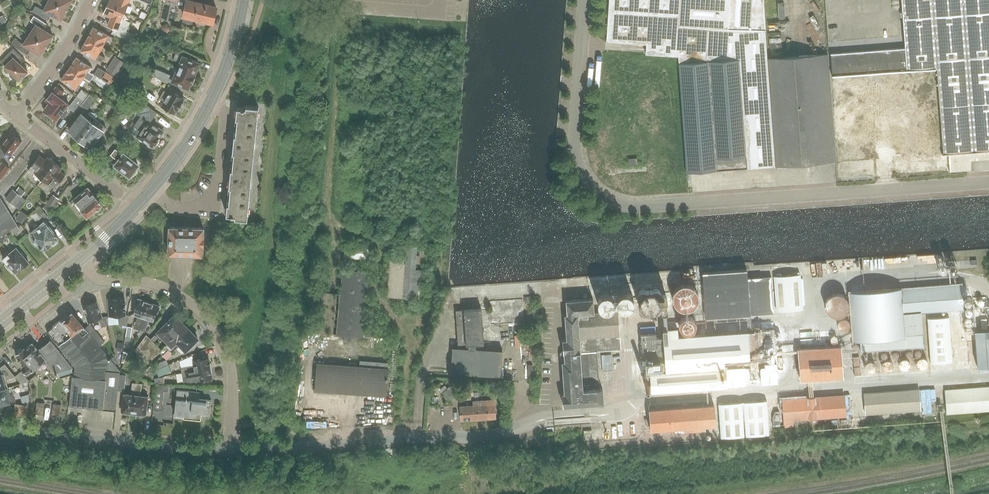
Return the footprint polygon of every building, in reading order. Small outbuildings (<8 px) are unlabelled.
[(61,20),(67,9),(49,0),(44,10),(35,6),(32,12),(49,20),(52,15),(61,20)] [(49,0),(67,9),(72,0),(49,0)] [(125,12),(130,0),(110,0),(108,5),(125,12)] [(185,16),(184,21),(192,23),(193,18),(213,23),(216,7),(193,2),(194,0),(179,0),(179,1),(187,2),(183,16),(185,16)] [(645,43),(645,52),(677,54),(686,173),(775,166),(768,59),(764,0),(608,0),(605,39),(646,41),(645,43)] [(830,47),(832,77),(937,69),(943,154),(988,151),(988,0),(901,0),(904,42),(897,42),(830,47)] [(122,18),(125,12),(108,5),(104,14),(111,17),(108,25),(115,28),(113,33),(119,36),(132,42),(135,35),(126,31),(130,22),(122,18)] [(30,35),(47,45),(53,36),(44,30),(47,25),(34,16),(31,21),(36,25),(30,35)] [(167,23),(162,27),(165,32),(166,34),(170,31),(169,29),(170,28),(167,23)] [(114,38),(110,36),(94,27),(87,39),(102,47),(106,39),(112,43),(114,38)] [(40,55),(47,45),(30,35),(23,44),(15,39),(11,44),(15,46),(28,55),(31,49),(40,55)] [(98,55),(102,47),(87,39),(81,51),(102,62),(104,58),(98,55)] [(20,80),(28,72),(20,64),(25,60),(13,49),(1,62),(12,73),(10,76),(15,81),(18,78),(20,80)] [(178,69),(196,77),(198,72),(196,70),(199,63),(197,62),(196,61),(194,61),(181,56),(182,53),(177,51),(174,59),(181,62),(178,69)] [(775,166),(835,162),(827,54),(768,59),(775,166)] [(114,56),(105,70),(116,76),(125,62),(114,56)] [(69,68),(83,78),(88,71),(90,72),(93,68),(77,57),(69,68)] [(106,72),(99,67),(94,74),(101,79),(106,72)] [(78,85),(83,78),(69,68),(62,80),(78,90),(80,86),(78,85)] [(196,77),(178,69),(174,76),(171,74),(170,75),(160,71),(155,68),(152,75),(157,78),(166,83),(169,79),(170,80),(189,89),(192,82),(193,82),(196,77)] [(110,84),(114,77),(106,72),(101,79),(110,84)] [(125,76),(120,83),(130,90),(135,84),(125,76)] [(68,112),(68,110),(66,108),(69,104),(62,98),(63,96),(61,95),(64,92),(57,86),(46,101),(49,103),(44,110),(57,120),(60,116),(62,117),(64,117),(68,112)] [(89,94),(82,89),(76,96),(84,101),(89,94)] [(164,101),(161,107),(166,110),(167,110),(175,114),(175,113),(176,112),(184,98),(170,90),(169,93),(164,90),(159,98),(164,101)] [(96,99),(90,95),(81,106),(87,111),(96,99)] [(75,113),(83,102),(76,97),(68,108),(75,113)] [(159,141),(158,139),(163,132),(150,122),(157,113),(144,103),(137,113),(141,116),(130,132),(143,141),(145,141),(153,146),(154,145),(156,145),(159,141)] [(237,107),(233,143),(255,145),(259,106),(246,105),(246,108),(237,107)] [(85,110),(82,114),(70,130),(80,138),(92,122),(95,119),(85,110)] [(124,115),(116,110),(109,119),(116,125),(124,115)] [(80,138),(91,146),(103,131),(106,127),(95,119),(92,122),(80,138)] [(5,151),(11,155),(22,141),(11,133),(1,146),(0,147),(0,148),(0,156),(1,157),(5,151)] [(233,143),(230,178),(251,181),(255,145),(233,143)] [(134,171),(138,165),(124,154),(123,155),(115,149),(107,159),(130,176),(131,175),(132,176),(136,172),(134,171)] [(42,179),(55,162),(48,157),(46,160),(40,155),(29,169),(42,179)] [(10,168),(2,162),(0,165),(0,179),(1,180),(10,168)] [(60,171),(62,168),(55,162),(42,179),(55,189),(65,175),(60,171)] [(230,178),(226,214),(235,215),(235,218),(248,219),(251,181),(230,178)] [(87,216),(96,209),(97,210),(99,210),(101,209),(101,207),(100,206),(102,204),(88,188),(74,199),(79,206),(77,207),(80,211),(82,209),(87,216)] [(22,196),(13,189),(5,199),(14,206),(22,196)] [(59,198),(52,193),(42,207),(49,212),(59,198)] [(17,225),(0,197),(0,236),(17,225)] [(40,207),(35,211),(43,220),(47,216),(40,207)] [(21,211),(15,219),(21,223),(27,215),(21,211)] [(35,238),(34,238),(44,251),(51,244),(54,245),(58,242),(58,239),(53,232),(54,232),(50,226),(49,227),(44,221),(31,232),(35,238)] [(203,255),(204,228),(170,227),(169,254),(203,255)] [(425,264),(426,247),(407,245),(406,259),(390,257),(387,296),(424,299),(426,270),(415,269),(416,263),(425,264)] [(28,263),(29,262),(17,247),(9,254),(8,254),(3,258),(7,264),(8,263),(15,273),(21,268),(22,268),(23,267),(25,267),(27,265),(28,263)] [(366,298),(368,272),(343,269),(341,294),(338,334),(363,337),(363,334),(368,334),(369,330),(364,330),(364,321),(369,322),(370,318),(365,318),(365,314),(370,314),(370,310),(365,310),(366,302),(371,302),(371,299),(366,298)] [(747,278),(747,270),(702,274),(706,318),(774,313),(771,276),(747,278)] [(800,274),(773,276),(776,311),(802,309),(800,274)] [(901,288),(849,292),(853,340),(861,340),(861,350),(860,351),(860,353),(923,348),(920,313),(963,309),(961,284),(901,289),(901,288)] [(673,297),(673,298),(673,300),(673,302),(674,303),(675,305),(675,306),(677,307),(678,308),(679,309),(681,310),(682,310),(684,311),(685,311),(687,311),(689,310),(690,310),(692,309),(693,308),(694,307),(695,306),(696,305),(697,303),(698,302),(698,300),(698,299),(699,297),(698,296),(698,294),(697,292),(697,291),(696,290),(695,288),(693,287),(692,287),(690,286),(689,285),(687,285),(686,285),(684,285),(682,285),(681,286),(679,286),(678,287),(677,288),(676,289),(675,291),(674,292),(673,294),(673,295),(673,297)] [(639,292),(638,294),(638,295),(639,296),(640,298),(640,304),(639,305),(639,307),(639,309),(640,310),(641,311),(642,312),(644,313),(645,313),(648,312),(658,312),(660,311),(661,310),(662,309),(662,311),(663,313),(666,314),(668,313),(669,310),(668,309),(667,295),(667,294),(666,293),(665,292),(664,292),(663,292),(662,293),(662,292),(661,291),(660,289),(659,288),(658,288),(657,288),(656,288),(654,288),(653,289),(647,290),(645,289),(644,289),(643,289),(642,289),(640,290),(639,291),(639,292)] [(338,334),(341,294),(339,293),(322,292),(319,333),(338,334)] [(617,301),(617,302),(617,303),(617,304),(618,305),(618,306),(619,307),(619,308),(620,308),(621,309),(622,310),(623,310),(624,310),(625,310),(626,310),(628,310),(629,310),(630,310),(631,309),(631,308),(632,308),(633,307),(634,306),(634,305),(634,304),(635,303),(635,302),(635,301),(634,299),(634,298),(634,297),(633,297),(632,296),(631,295),(631,294),(630,294),(629,293),(627,293),(626,293),(625,293),(624,293),(623,293),(622,294),(621,294),(620,295),(619,296),(619,297),(618,297),(618,298),(617,300),(617,301)] [(825,303),(825,305),(825,306),(825,308),(826,309),(827,310),(827,312),(828,313),(829,314),(830,315),(832,315),(833,316),(835,316),(836,317),(838,317),(839,317),(840,316),(842,316),(843,315),(844,314),(845,313),(846,312),(847,311),(848,309),(848,308),(849,307),(849,305),(849,304),(848,302),(848,301),(847,299),(847,298),(846,297),(845,296),(843,295),(842,294),(841,294),(839,293),(838,293),(836,293),(835,293),(833,294),(832,294),(831,295),(830,296),(828,297),(827,298),(827,299),(826,300),(826,302),(825,303)] [(598,302),(598,303),(598,304),(598,305),(599,306),(599,307),(600,308),(601,309),(601,310),(602,311),(603,311),(604,311),(605,312),(606,312),(607,312),(609,312),(610,311),(611,311),(612,310),(613,310),(613,309),(614,308),(615,307),(615,306),(615,305),(616,304),(616,303),(616,302),(615,301),(615,300),(615,299),(614,298),(613,297),(612,296),(611,295),(610,295),(609,294),(607,294),(606,294),(605,295),(604,295),(603,295),(602,296),(601,296),(600,297),(600,298),(599,299),(599,300),(598,301),(598,302)] [(121,316),(119,324),(127,326),(129,316),(125,315),(125,310),(126,310),(125,303),(124,297),(116,297),(116,299),(109,299),(110,317),(121,316)] [(517,321),(522,321),(521,298),(503,299),(503,306),(506,305),(506,310),(515,310),(515,315),(516,315),(517,321)] [(140,330),(148,303),(138,299),(138,300),(137,300),(135,306),(136,306),(133,314),(138,316),(134,328),(140,330)] [(561,351),(560,353),(561,361),(562,363),(563,363),(565,393),(563,394),(564,406),(603,403),(602,388),(599,388),(597,350),(621,349),(619,311),(610,311),(609,312),(607,312),(606,312),(605,312),(604,312),(604,311),(603,311),(602,311),(601,310),(601,309),(600,308),(599,307),(599,306),(598,305),(598,304),(598,300),(597,300),(597,299),(567,301),(568,315),(566,315),(567,340),(564,340),(564,351),(561,351)] [(89,322),(100,319),(102,327),(108,325),(106,317),(103,317),(101,313),(100,311),(97,302),(83,306),(84,309),(86,313),(85,313),(86,314),(89,322)] [(140,330),(143,331),(145,330),(149,319),(154,321),(157,313),(158,313),(160,307),(158,307),(159,306),(148,303),(140,330)] [(453,347),(451,373),(501,376),(503,350),(481,349),(481,344),(484,343),(483,325),(482,310),(482,309),(456,310),(458,344),(466,344),(466,345),(468,344),(469,348),(453,347)] [(100,346),(86,328),(85,328),(72,312),(47,332),(53,339),(51,340),(61,352),(63,351),(76,367),(74,377),(73,376),(69,406),(116,411),(120,371),(115,365),(110,359),(100,346)] [(167,345),(162,350),(147,335),(135,350),(148,364),(160,352),(163,355),(169,349),(189,329),(175,315),(158,332),(170,344),(168,346),(167,345)] [(948,315),(926,317),(930,362),(952,360),(948,315)] [(679,324),(679,325),(679,326),(679,327),(680,328),(680,329),(681,330),(681,331),(682,332),(683,332),(684,333),(685,333),(686,334),(687,334),(688,334),(689,334),(690,333),(691,333),(692,333),(693,332),(694,331),(695,330),(696,329),(696,328),(696,327),(696,326),(696,324),(696,323),(696,322),(695,321),(695,320),(694,320),(693,319),(693,318),(692,318),(691,317),(690,317),(689,317),(687,317),(686,317),(685,317),(684,317),(683,318),(682,318),(682,319),(681,320),(680,321),(680,322),(679,323),(679,324)] [(838,324),(838,325),(838,326),(838,327),(838,328),(839,328),(839,329),(840,329),(840,330),(841,330),(842,331),(843,331),(844,331),(845,331),(846,331),(846,330),(847,330),(848,330),(848,329),(849,328),(849,327),(850,326),(850,325),(850,324),(850,323),(849,322),(849,321),(848,321),(848,320),(847,320),(846,319),(845,319),(844,319),(843,319),(842,319),(841,319),(840,319),(840,320),(839,320),(839,321),(838,322),(838,323),(838,324)] [(86,328),(100,346),(105,342),(91,324),(86,328)] [(189,329),(169,349),(172,352),(178,346),(177,345),(178,343),(186,351),(198,339),(189,329)] [(648,333),(640,334),(642,361),(650,360),(651,372),(652,391),(743,384),(742,381),(776,378),(773,329),(678,336),(678,329),(663,330),(664,337),(656,338),(656,333),(648,333)] [(975,330),(977,367),(988,366),(988,329),(975,330)] [(45,359),(56,373),(73,368),(51,340),(40,348),(40,349),(38,350),(45,359)] [(38,350),(32,343),(25,349),(16,355),(24,365),(23,367),(28,373),(45,359),(38,350)] [(799,381),(843,378),(841,346),(797,349),(799,381)] [(611,354),(601,355),(602,371),(612,370),(611,354)] [(182,373),(211,368),(209,358),(208,358),(208,356),(201,357),(202,359),(193,360),(194,365),(181,368),(182,373)] [(916,362),(916,363),(916,364),(917,365),(917,366),(918,367),(919,368),(920,368),(921,368),(922,369),(923,368),(924,368),(925,368),(925,367),(926,367),(926,366),(927,365),(928,364),(928,363),(927,362),(927,361),(927,360),(926,359),(926,358),(925,358),(924,358),(923,357),(922,357),(921,357),(920,357),(919,358),(918,358),(918,359),(917,360),(916,361),(916,362)] [(899,363),(899,364),(899,365),(899,366),(899,367),(900,368),(901,368),(902,369),(903,370),(904,370),(905,370),(906,369),(907,369),(908,369),(909,368),(909,367),(910,367),(910,366),(910,365),(910,364),(910,363),(910,362),(910,361),(909,360),(908,360),(908,359),(907,359),(906,358),(905,358),(904,358),(903,358),(902,359),(901,359),(900,360),(899,361),(899,362),(899,363)] [(882,364),(882,365),(882,366),(882,367),(882,368),(883,369),(884,369),(884,370),(885,370),(886,371),(887,371),(888,371),(889,370),(890,370),(891,369),(892,368),(892,367),(893,366),(893,365),(893,364),(892,363),(892,362),(892,361),(891,361),(890,360),(889,360),(888,359),(887,359),(886,359),(886,360),(885,360),(884,360),(883,361),(883,362),(882,363),(882,364)] [(159,369),(169,365),(167,360),(157,364),(159,369)] [(386,396),(389,363),(360,361),(360,367),(317,364),(315,390),(386,396)] [(865,366),(865,367),(865,368),(865,369),(866,370),(867,371),(868,371),(869,372),(870,372),(871,372),(872,371),(873,371),(874,370),(875,369),(875,368),(876,367),(876,366),(876,365),(875,364),(874,363),(874,362),(873,361),(872,361),(871,361),(870,361),(869,361),(868,361),(867,362),(866,362),(866,363),(865,364),(865,365),(865,366)] [(15,376),(5,364),(0,368),(0,371),(1,374),(4,374),(5,380),(16,377),(15,376)] [(171,371),(169,365),(159,369),(156,370),(159,376),(171,371)] [(205,380),(205,382),(212,380),(212,379),(211,368),(182,373),(184,382),(197,380),(197,381),(205,380)] [(15,376),(16,377),(21,384),(29,381),(22,371),(15,376)] [(126,375),(120,374),(118,390),(125,391),(126,375)] [(136,395),(137,384),(133,383),(131,395),(124,394),(124,395),(123,395),(123,398),(123,399),(122,412),(134,413),(136,395)] [(136,395),(134,413),(146,414),(147,402),(148,401),(148,397),(140,396),(142,384),(137,384),(136,395)] [(168,392),(169,386),(156,385),(153,411),(161,412),(163,392),(168,392)] [(988,410),(988,385),(945,388),(947,413),(988,410)] [(12,402),(10,396),(8,396),(6,388),(0,390),(0,405),(12,402)] [(920,388),(863,392),(865,414),(921,410),(920,388)] [(201,416),(210,416),(211,400),(199,399),(200,392),(177,390),(174,418),(201,421),(201,416)] [(846,416),(844,394),(781,399),(783,426),(793,426),(792,420),(809,419),(809,420),(817,419),(817,418),(846,416)] [(462,420),(496,418),(494,400),(474,402),(474,406),(461,407),(462,420)] [(769,434),(766,400),(718,404),(720,438),(769,434)] [(37,402),(35,414),(43,415),(45,403),(37,402)] [(53,404),(52,416),(60,417),(61,405),(53,404)] [(714,404),(648,409),(650,430),(683,428),(683,430),(704,429),(704,426),(715,425),(714,404)] [(14,452),(0,450),(0,452),(0,457),(13,458),(14,452)]
